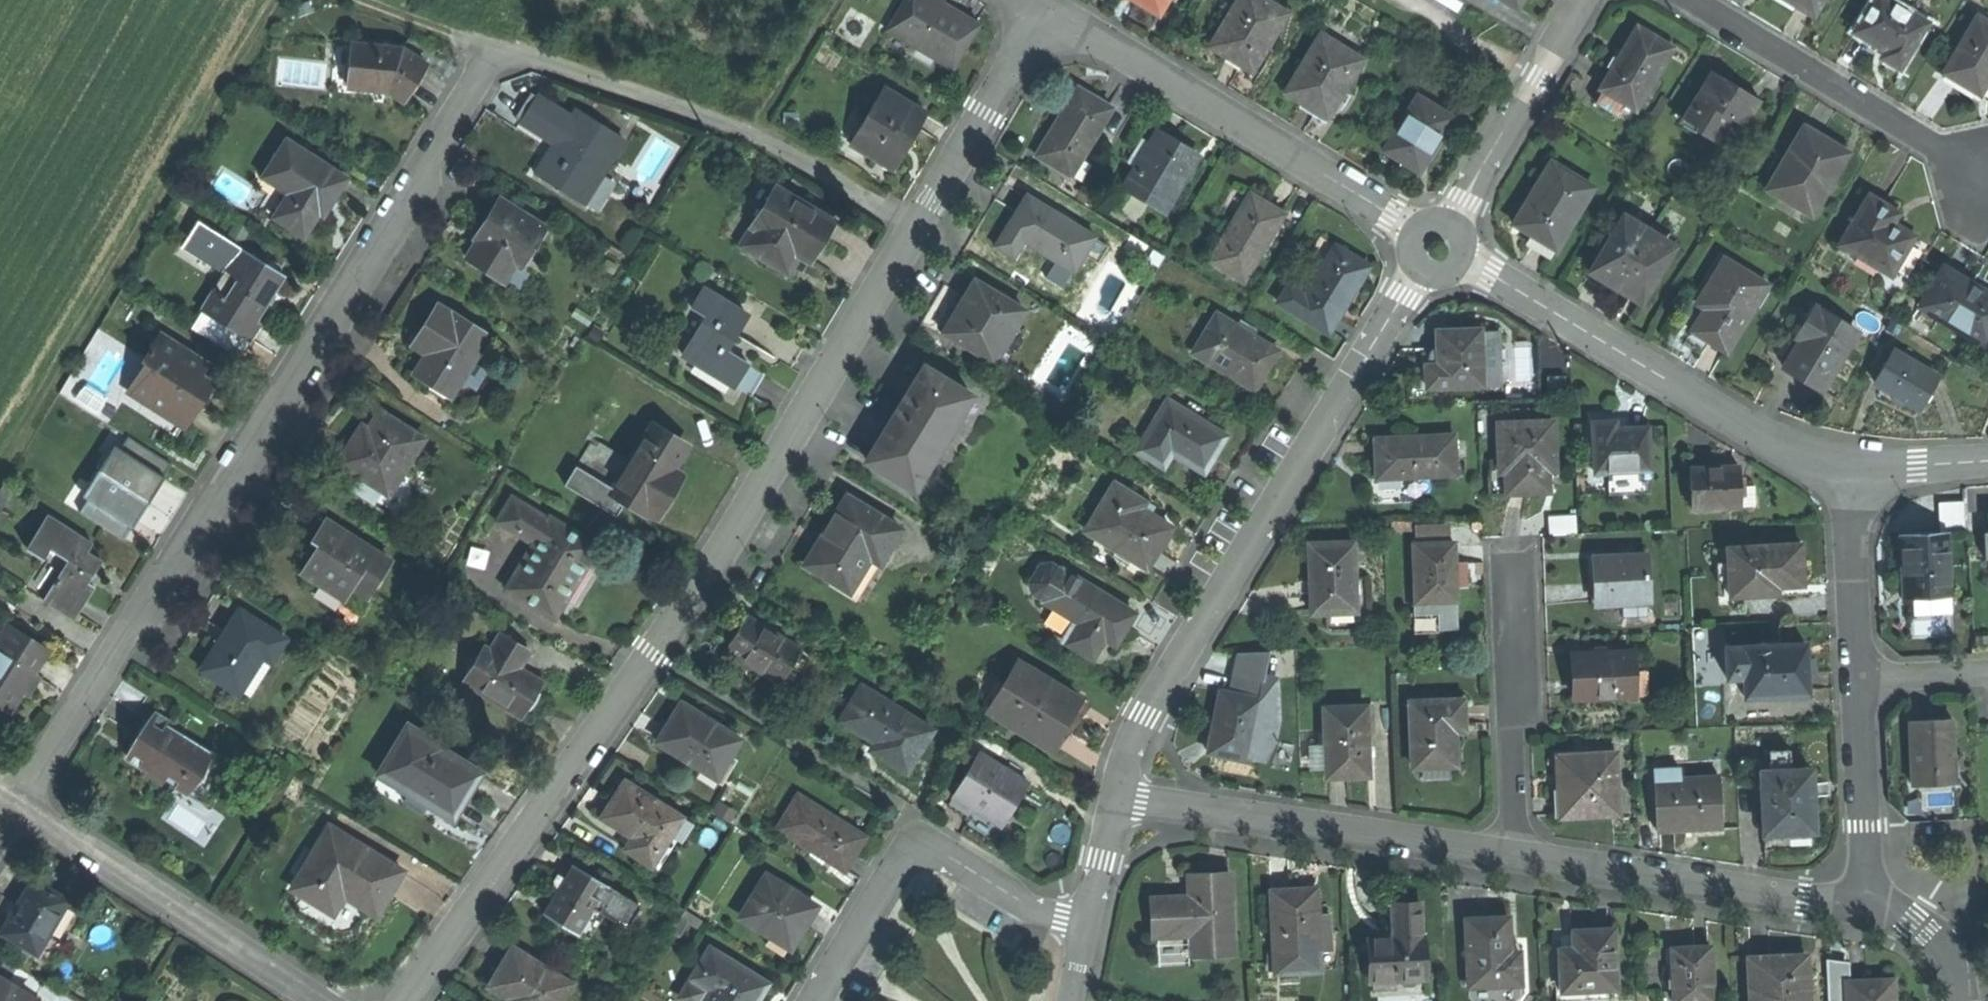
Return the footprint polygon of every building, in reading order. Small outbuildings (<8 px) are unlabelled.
[(952,69),(978,23),(960,13),(944,4),(938,0),(903,0),(886,30),(952,69)] [(1141,4),(1161,15),(1170,0),(1135,0),(1141,4)] [(1255,70),(1288,12),(1267,0),(1245,0),(1217,48),(1239,61),(1255,70)] [(1288,12),(1295,1),(1293,0),(1267,0),(1288,12)] [(1801,7),(1818,17),(1829,0),(1790,0),(1801,7)] [(1855,34),(1869,42),(1885,51),(1881,59),(1902,71),(1930,23),(1890,0),(1875,0),(1855,34)] [(1980,92),(1987,77),(1987,22),(1978,17),(1946,74),(1963,83),(1980,92)] [(1625,104),(1635,109),(1673,46),(1654,35),(1635,23),(1597,87),(1625,104)] [(1307,102),(1330,115),(1363,57),(1320,33),(1288,91),(1307,102)] [(346,42),(349,82),(387,83),(402,95),(416,76),(429,59),(399,42),(346,42)] [(1686,121),(1717,140),(1731,116),(1751,128),(1766,102),(1738,86),(1715,72),(1686,121)] [(853,140),(894,165),(910,138),(927,110),(887,85),(853,140)] [(1618,115),(1625,104),(1597,87),(1590,98),(1618,115)] [(1038,156),(1071,175),(1111,107),(1078,88),(1058,122),(1038,156)] [(529,103),(521,116),(560,139),(540,172),(580,195),(597,165),(603,168),(625,132),(579,104),(574,112),(537,90),(529,103)] [(1406,160),(1423,169),(1453,116),(1420,98),(1390,151),(1406,160)] [(1770,187),(1813,213),(1849,153),(1828,141),(1805,127),(1770,187)] [(1126,185),(1166,208),(1198,155),(1180,145),(1158,132),(1126,185)] [(275,216),(302,233),(318,207),(324,211),(335,193),(348,174),(287,136),(263,174),(291,191),(275,216)] [(1535,236),(1557,249),(1592,187),(1551,164),(1516,225),(1535,236)] [(586,198),(603,168),(597,165),(580,195),(586,198)] [(744,242),(791,269),(801,251),(812,257),(822,241),(835,218),(777,185),(744,242)] [(1213,257),(1251,279),(1289,214),(1271,203),(1252,192),(1213,257)] [(474,256),(507,276),(524,247),(530,251),(548,221),(504,195),(494,211),(485,226),(490,228),(474,256)] [(1013,218),(996,246),(1014,257),(1025,239),(1076,269),(1095,236),(1025,196),(1013,218)] [(1845,247),(1896,276),(1919,236),(1899,224),(1904,214),(1888,205),(1873,197),(1845,247)] [(1623,290),(1647,304),(1681,248),(1629,217),(1596,274),(1623,290)] [(200,308),(250,341),(263,322),(255,317),(265,301),(283,273),(200,218),(183,244),(229,274),(217,293),(212,290),(200,308)] [(1280,301),(1330,331),(1350,297),(1371,263),(1325,235),(1313,255),(1325,262),(1307,292),(1291,282),(1280,301)] [(1714,341),(1732,352),(1771,286),(1724,258),(1703,294),(1715,302),(1698,331),(1714,341)] [(1987,349),(1987,291),(1973,282),(1949,269),(1929,304),(1943,312),(1938,321),(1987,349)] [(1025,307),(974,277),(959,303),(944,329),(995,359),(1025,307)] [(685,353),(736,384),(751,360),(730,346),(737,334),(750,313),(703,285),(692,304),(709,314),(685,353)] [(454,312),(440,303),(429,322),(416,343),(430,351),(419,370),(434,379),(460,394),(497,332),(457,308),(454,312)] [(1810,380),(1829,391),(1861,332),(1818,308),(1809,325),(1799,320),(1789,339),(1804,347),(1791,370),(1810,380)] [(1223,370),(1254,388),(1267,366),(1279,346),(1217,310),(1196,345),(1227,362),(1223,370)] [(1483,327),(1442,327),(1442,344),(1442,362),(1431,362),(1428,362),(1428,384),(1483,384),(1483,377),(1498,377),(1498,330),(1483,330),(1483,327)] [(133,387),(186,421),(199,402),(209,386),(197,378),(208,361),(158,329),(138,360),(147,366),(133,387)] [(1431,355),(1431,362),(1442,362),(1442,344),(1435,344),(1431,349),(1431,355)] [(1906,398),(1928,409),(1945,378),(1900,354),(1883,385),(1906,398)] [(973,389),(925,361),(896,411),(870,456),(918,484),(973,389)] [(1553,376),(1553,388),(1570,388),(1569,375),(1553,376)] [(456,401),(460,394),(434,379),(430,385),(456,401)] [(1169,395),(1140,444),(1169,462),(1178,447),(1210,466),(1220,449),(1231,432),(1169,395)] [(338,460),(391,491),(425,433),(382,408),(370,428),(363,440),(353,435),(338,460)] [(1617,421),(1595,422),(1597,472),(1616,471),(1617,478),(1650,477),(1650,468),(1655,468),(1653,427),(1634,428),(1634,420),(1617,421)] [(1562,422),(1503,423),(1504,463),(1514,463),(1514,492),(1532,492),(1554,492),(1554,469),(1563,468),(1562,422)] [(631,463),(616,487),(628,495),(659,513),(671,492),(683,472),(671,465),(685,442),(654,423),(631,463)] [(1459,432),(1379,435),(1380,453),(1381,474),(1460,472),(1459,432)] [(129,538),(173,460),(124,433),(80,510),(129,538)] [(618,511),(628,495),(616,487),(631,463),(591,438),(566,479),(618,511)] [(1723,470),(1699,470),(1699,506),(1748,506),(1748,470),(1723,470)] [(84,478),(69,500),(78,507),(93,484),(84,478)] [(1118,480),(1090,528),(1122,547),(1125,543),(1139,550),(1135,557),(1149,565),(1162,544),(1174,523),(1142,505),(1147,497),(1118,480)] [(508,584),(556,612),(577,576),(598,540),(513,490),(498,516),(534,538),(508,584)] [(901,527),(846,495),(829,524),(808,559),(851,585),(880,537),(891,543),(901,527)] [(1942,499),(1942,527),(1969,527),(1968,498),(1942,499)] [(43,596),(75,617),(88,598),(95,587),(88,582),(104,559),(88,548),(92,542),(48,513),(26,546),(45,559),(51,549),(73,564),(61,583),(55,579),(43,596)] [(392,559),(322,518),(311,537),(321,543),(314,555),(304,572),(349,599),(356,589),(369,597),(392,559)] [(1952,530),(1905,531),(1907,565),(1908,595),(1954,593),(1952,530)] [(1459,537),(1417,538),(1418,595),(1424,595),(1424,608),(1460,608),(1460,569),(1459,537)] [(1357,538),(1310,540),(1311,572),(1313,608),(1360,606),(1357,538)] [(1808,538),(1728,539),(1729,590),(1782,589),(1782,580),(1809,580),(1809,557),(1808,538)] [(1599,568),(1600,594),(1655,593),(1654,569),(1654,546),(1599,547),(1599,568)] [(1034,585),(1048,594),(1066,565),(1051,557),(1043,560),(1033,576),(1034,585)] [(1109,630),(1121,638),(1130,623),(1139,608),(1066,565),(1048,594),(1078,612),(1075,618),(1105,636),(1109,630)] [(288,639),(240,610),(228,630),(219,625),(216,630),(212,636),(216,649),(202,671),(240,694),(243,689),(262,658),(273,665),(288,639)] [(803,643),(747,611),(737,628),(727,645),(783,677),(798,651),(803,643)] [(1097,650),(1105,636),(1075,618),(1066,632),(1097,650)] [(10,707),(22,688),(29,693),(34,685),(39,677),(31,672),(46,648),(7,624),(0,636),(0,701),(10,707)] [(485,643),(465,678),(524,712),(534,694),(543,680),(520,667),(533,646),(505,630),(494,649),(485,643)] [(1809,639),(1726,639),(1726,670),(1743,670),(1743,688),(1809,688),(1809,661),(1809,639)] [(1578,673),(1578,692),(1653,692),(1653,662),(1638,663),(1638,647),(1578,647),(1578,673)] [(1278,649),(1245,649),(1234,692),(1222,690),(1210,750),(1238,754),(1268,759),(1284,719),(1284,675),(1275,675),(1272,668),(1278,649)] [(811,658),(798,651),(783,677),(796,685),(811,658)] [(990,706),(1053,743),(1064,723),(1076,702),(1053,688),(1058,680),(1018,657),(990,706)] [(254,696),(273,665),(262,658),(243,689),(254,696)] [(890,757),(907,767),(932,726),(865,684),(845,716),(877,735),(871,745),(890,757)] [(1470,697),(1415,698),(1416,761),(1440,760),(1459,760),(1458,723),(1471,723),(1470,697)] [(1374,703),(1328,704),(1329,743),(1315,744),(1316,765),(1332,764),(1333,777),(1353,776),(1376,775),(1374,703)] [(669,725),(658,743),(704,771),(710,762),(726,772),(745,741),(725,729),(720,739),(708,732),(713,725),(680,705),(669,725)] [(143,727),(132,744),(157,760),(148,774),(165,785),(169,778),(179,784),(188,770),(198,777),(213,754),(167,724),(172,717),(156,706),(143,727)] [(1961,718),(1915,717),(1914,749),(1914,781),(1961,781),(1961,769),(1961,752),(1961,718)] [(410,722),(384,769),(414,786),(406,800),(424,810),(430,799),(456,814),(469,792),(481,770),(443,748),(446,742),(410,722)] [(1775,744),(1775,764),(1794,764),(1794,744),(1775,744)] [(1622,748),(1561,750),(1562,782),(1563,810),(1623,809),(1622,748)] [(1029,779),(981,749),(951,800),(974,814),(980,804),(1004,820),(1016,801),(1029,779)] [(1971,752),(1961,752),(1961,769),(1971,769),(1971,752)] [(1686,762),(1658,762),(1658,826),(1692,826),(1723,825),(1723,772),(1686,772),(1686,762)] [(1766,764),(1767,828),(1818,827),(1817,796),(1817,764),(1794,764),(1775,764),(1766,764)] [(684,816),(624,780),(611,801),(602,816),(632,835),(624,847),(654,865),(684,816)] [(779,828),(848,870),(858,853),(869,835),(800,793),(779,828)] [(324,834),(292,886),(331,911),(342,892),(375,913),(388,892),(402,871),(347,837),(342,845),(324,834)] [(640,907),(573,867),(556,895),(543,917),(589,944),(605,918),(626,930),(640,907)] [(1213,873),(1194,873),(1195,900),(1154,901),(1155,932),(1196,931),(1197,957),(1236,956),(1234,872),(1213,873)] [(71,895),(32,874),(15,904),(2,928),(41,950),(71,895)] [(767,945),(783,955),(798,930),(813,905),(799,896),(802,890),(790,882),(786,888),(766,876),(742,916),(774,935),(767,945)] [(1294,890),(1271,891),(1273,952),(1323,951),(1323,942),(1336,941),(1335,914),(1318,914),(1318,890),(1294,890)] [(1425,903),(1397,903),(1397,939),(1383,939),(1374,939),(1374,981),(1433,981),(1432,937),(1425,937),(1425,903)] [(1488,916),(1471,916),(1473,985),(1527,983),(1526,951),(1516,951),(1514,915),(1488,916)] [(1566,948),(1568,988),(1617,986),(1622,986),(1620,928),(1597,928),(1575,929),(1576,948),(1566,948)] [(1678,1000),(1696,1000),(1720,1000),(1718,945),(1696,946),(1676,947),(1678,1000)] [(512,948),(501,967),(489,985),(514,1000),(562,1000),(572,985),(512,948)] [(691,1000),(753,1000),(754,999),(765,981),(714,949),(708,959),(698,975),(684,997),(691,1000)] [(1324,971),(1323,951),(1273,952),(1273,972),(1324,971)] [(691,970),(698,975),(708,959),(701,955),(691,970)] [(1757,959),(1758,1000),(1811,1000),(1810,958),(1781,958),(1757,959)] [(0,975),(0,1000),(32,1000),(35,996),(0,975)] [(1852,982),(1852,1000),(1897,1000),(1897,982),(1869,982),(1852,982)] [(500,1000),(514,1000),(489,985),(485,992),(500,1000)] [(1618,996),(1617,986),(1568,988),(1561,988),(1561,998),(1618,996)]
